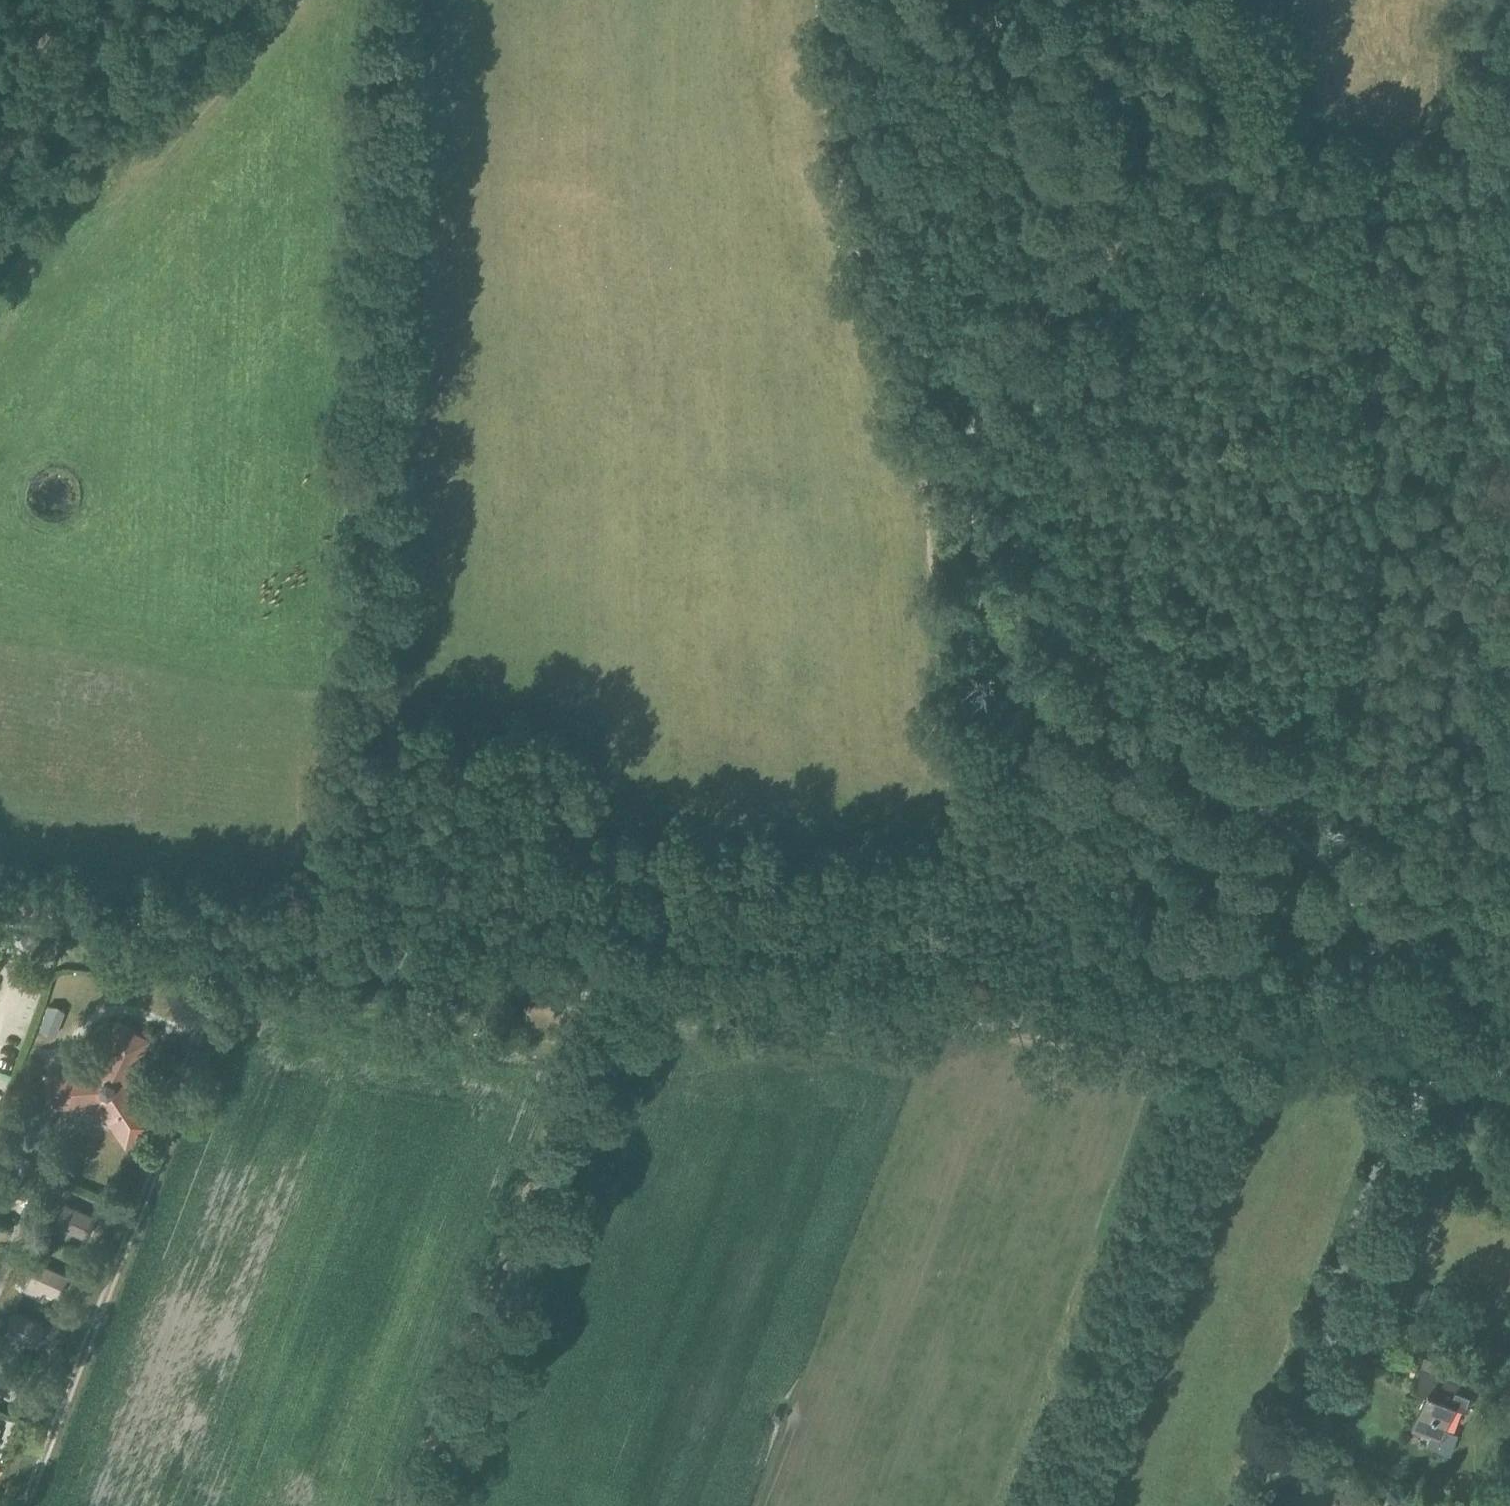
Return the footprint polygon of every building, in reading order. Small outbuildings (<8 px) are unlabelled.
[(122,1129),(124,1128),(127,1132),(132,1133),(142,1126),(143,1121),(140,1117),(142,1115),(136,1106),(137,1102),(132,1094),(128,1093),(122,1085),(124,1084),(124,1079),(122,1078),(126,1070),(130,1069),(134,1061),(133,1057),(142,1037),(120,1026),(114,1039),(111,1037),(106,1047),(106,1048),(102,1055),(104,1059),(100,1067),(97,1066),(94,1069),(94,1071),(85,1072),(82,1069),(72,1070),(70,1073),(61,1074),(62,1084),(59,1084),(59,1099),(95,1096),(96,1099),(100,1101),(102,1099),(122,1129)] [(96,1217),(64,1203),(52,1230),(65,1236),(68,1229),(77,1233),(81,1225),(90,1229),(96,1217)] [(44,1291),(61,1299),(71,1277),(37,1262),(24,1292),(40,1299),(44,1291)] [(26,1344),(39,1350),(49,1327),(14,1312),(5,1332),(27,1341),(26,1344)] [(1419,1367),(1412,1386),(1427,1391),(1413,1428),(1430,1434),(1427,1444),(1449,1452),(1457,1431),(1446,1427),(1455,1402),(1467,1406),(1474,1387),(1463,1384),(1467,1374),(1463,1372),(1464,1370),(1423,1355),(1419,1367)] [(15,1398),(25,1376),(0,1365),(0,1391),(15,1398)]
